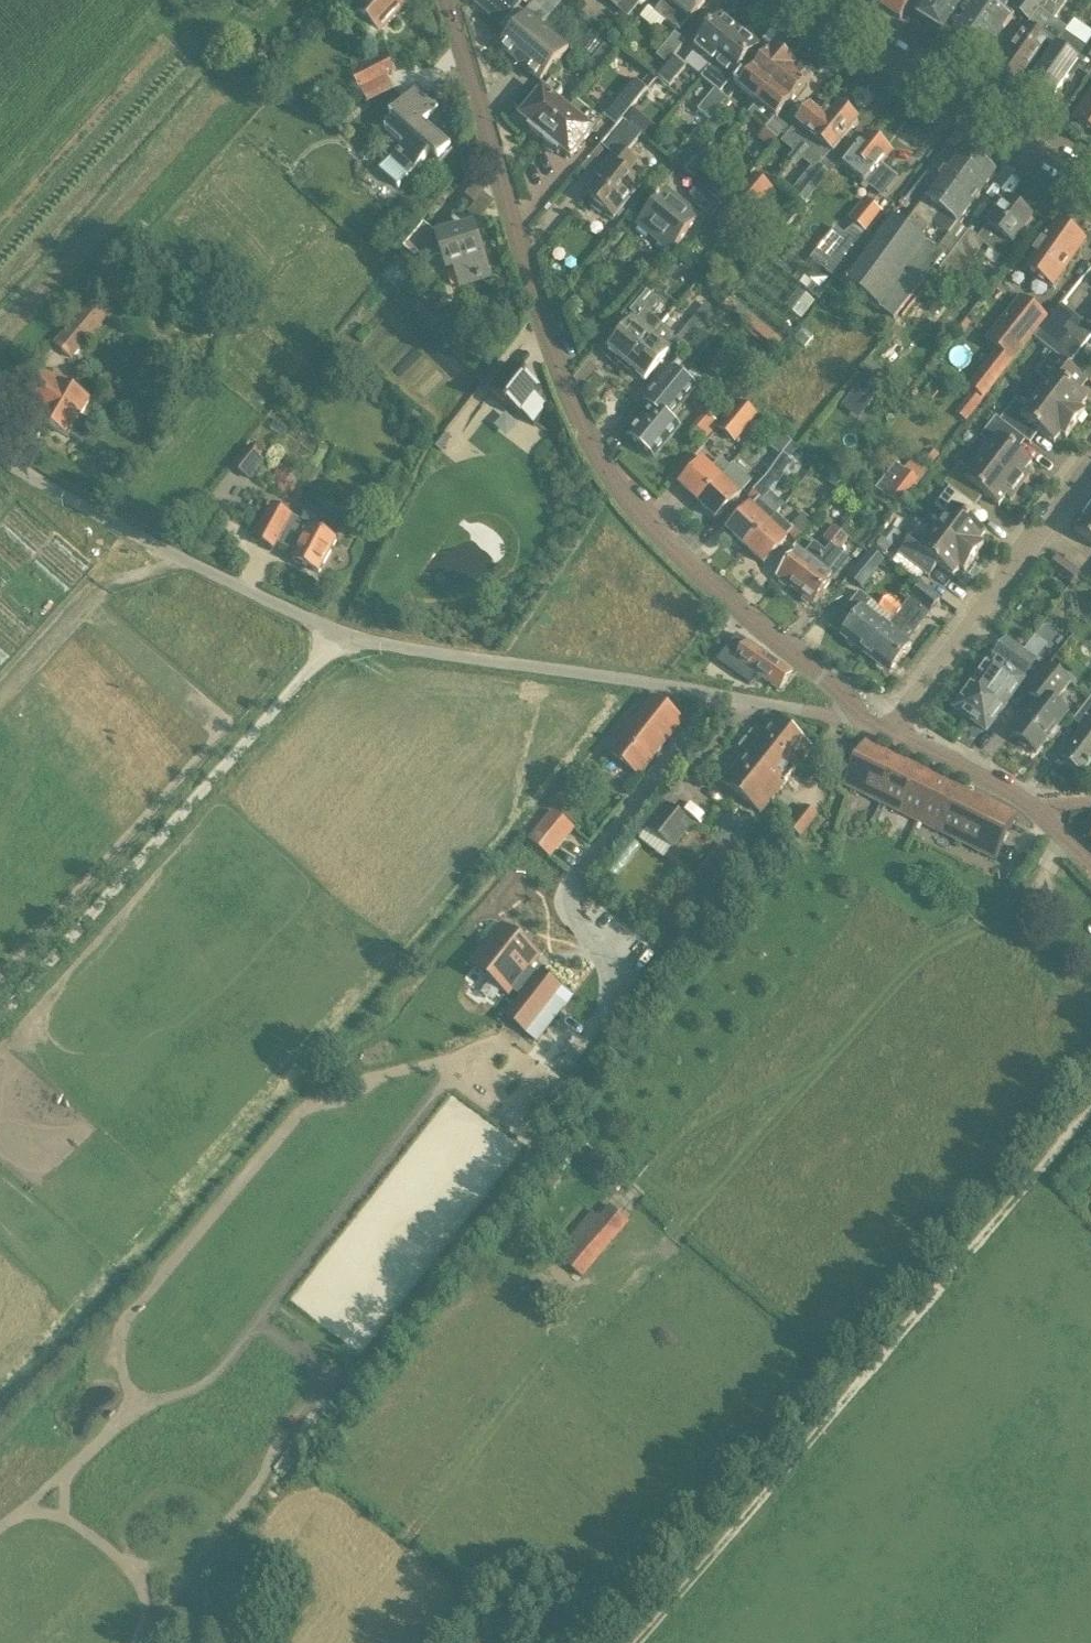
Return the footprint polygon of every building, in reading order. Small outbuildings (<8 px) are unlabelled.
[(348,18),(372,41),(404,7),(402,5),(402,0),(365,0),(348,18)] [(527,0),(504,0),(498,7),(490,0),(471,0),(504,28),(527,0)] [(541,83),(569,50),(541,26),(561,3),(558,0),(535,0),(525,12),(527,14),(499,46),(541,83)] [(639,0),(619,0),(616,4),(628,14),(639,0)] [(691,18),(706,0),(663,0),(654,11),(666,20),(667,19),(680,30),(691,18)] [(912,0),(881,0),(879,4),(901,18),(912,0)] [(916,13),(946,32),(966,0),(925,0),(916,13)] [(1003,0),(984,0),(984,1),(983,0),(973,0),(944,42),(979,66),(1014,13),(1006,7),(1008,3),(1003,0)] [(1066,0),(1043,0),(1041,4),(1042,4),(998,69),(1017,81),(1048,37),(1039,31),(1050,16),(1054,19),(1066,0)] [(1043,0),(1015,0),(1010,8),(1028,21),(1043,0)] [(712,65),(741,29),(723,13),(693,49),(712,65)] [(730,80),(760,44),(741,29),(712,65),(702,77),(716,88),(698,110),(710,120),(728,99),(719,91),(729,79),(730,80)] [(667,63),(686,41),(675,32),(656,55),(667,63)] [(1090,72),(1090,41),(1087,48),(1065,33),(1027,88),(1049,103),(1074,67),(1088,76),(1090,72)] [(787,79),(797,66),(774,46),(739,86),(757,101),(747,113),(749,115),(781,74),(787,79)] [(359,89),(396,70),(388,55),(352,73),(359,89)] [(670,87),(688,66),(675,55),(657,77),(670,87)] [(776,118),(811,78),(797,66),(787,79),(781,74),(749,115),(765,128),(775,117),(776,118)] [(623,117),(633,106),(647,89),(635,79),(604,116),(616,126),(623,119),(623,118),(623,117)] [(543,141),(568,111),(554,100),(563,89),(553,80),(522,118),(531,125),(528,129),(543,141)] [(399,188),(410,174),(430,152),(439,160),(451,146),(423,122),(437,106),(416,87),(390,117),(394,120),(385,130),(403,145),(380,171),(399,188)] [(1072,119),(1090,131),(1090,91),(1072,119)] [(570,157),(601,120),(590,111),(577,100),(568,111),(543,141),(558,153),(561,149),(570,157)] [(623,119),(642,135),(648,140),(658,127),(633,106),(623,117),(623,118),(623,119)] [(822,116),(811,107),(782,143),(794,154),(789,160),(797,167),(803,160),(816,171),(796,196),(806,205),(830,175),(821,168),(858,122),(839,106),(832,115),(826,110),(822,116)] [(627,152),(642,135),(623,119),(616,126),(617,127),(606,139),(617,148),(598,172),(607,179),(591,199),(615,218),(642,184),(628,172),(638,161),(627,152)] [(887,191),(898,176),(881,163),(890,151),(869,134),(844,166),(865,183),(869,177),(887,191)] [(695,179),(706,167),(712,160),(693,143),(681,156),(675,164),(686,173),(687,172),(695,179)] [(921,238),(933,223),(932,222),(978,159),(961,147),(921,201),(918,205),(919,206),(904,225),(890,215),(881,228),(877,226),(871,234),(837,277),(859,293),(851,304),(865,314),(921,238)] [(672,148),(667,154),(676,161),(681,155),(672,148)] [(954,226),(995,172),(978,159),(932,222),(933,223),(948,233),(954,225),(954,226)] [(676,170),(671,166),(664,175),(669,179),(676,170)] [(724,204),(733,193),(710,175),(701,185),(724,204)] [(734,236),(772,190),(754,176),(717,222),(734,236)] [(690,197),(695,201),(692,206),(710,221),(722,207),(698,187),(690,197)] [(672,251),(699,216),(667,190),(639,224),(672,251)] [(1013,243),(1032,218),(1009,200),(979,238),(970,231),(955,250),(938,272),(954,285),(985,244),(1006,261),(1018,247),(1013,243)] [(837,277),(871,234),(877,226),(875,224),(883,214),(872,205),(856,226),(845,235),(836,228),(812,259),(837,277)] [(1086,240),(1057,220),(1046,236),(1045,235),(1033,253),(1024,267),(1054,288),(1086,240)] [(436,240),(431,237),(434,233),(424,225),(400,254),(407,260),(412,254),(422,263),(441,257),(447,275),(454,273),(458,285),(490,274),(474,228),(436,240)] [(894,319),(943,254),(921,238),(865,314),(873,320),(881,309),(894,319)] [(800,271),(794,279),(801,284),(806,278),(807,276),(800,271)] [(127,310),(138,299),(117,280),(107,291),(127,310)] [(813,283),(808,290),(819,298),(824,292),(813,283)] [(795,287),(784,307),(801,316),(812,297),(795,287)] [(648,316),(661,301),(648,290),(630,311),(639,319),(642,315),(647,319),(641,326),(635,321),(609,351),(612,353),(608,359),(620,369),(624,364),(627,366),(660,327),(648,316)] [(787,344),(729,296),(712,317),(727,329),(736,318),(779,354),(787,344)] [(967,422),(1049,317),(1020,296),(985,340),(996,350),(967,386),(974,392),(957,414),(967,422)] [(432,330),(443,320),(427,304),(416,315),(432,330)] [(1088,325),(1061,304),(1035,337),(1069,364),(1090,336),(1090,321),(1088,325)] [(73,359),(107,319),(91,305),(57,345),(73,359)] [(682,354),(703,329),(693,320),(672,346),(682,354)] [(675,334),(663,324),(660,327),(627,366),(646,382),(671,351),(665,346),(675,334)] [(478,354),(492,353),(491,343),(478,343),(478,354)] [(1076,425),(1085,413),(1081,409),(1088,400),(1073,389),(1082,377),(1052,354),(1036,374),(1049,384),(1039,397),(1076,425)] [(542,393),(529,383),(530,381),(512,368),(490,397),(508,410),(509,409),(522,419),(523,418),(534,426),(548,409),(536,400),(542,393)] [(654,457),(678,428),(666,418),(693,386),(672,370),(645,402),(653,409),(630,437),(654,457)] [(83,442),(93,424),(80,417),(90,400),(48,376),(29,410),(41,417),(40,419),(69,436),(70,434),(83,442)] [(860,382),(848,398),(865,411),(868,408),(877,395),(860,382)] [(1076,425),(1039,397),(1028,410),(1016,401),(1002,420),(1001,421),(1027,440),(1036,429),(1055,444),(1062,435),(1066,438),(1076,425)] [(735,443),(759,416),(741,400),(717,428),(735,443)] [(1027,440),(1001,421),(1002,420),(997,417),(981,438),(993,447),(983,460),(1021,489),(1031,477),(1026,473),(1033,464),(1013,449),(1021,438),(1026,442),(1027,440)] [(781,455),(792,441),(777,430),(767,444),(781,455)] [(263,461),(247,448),(232,466),(248,479),(263,461)] [(932,466),(940,455),(935,451),(926,462),(932,466)] [(765,527),(768,523),(777,514),(778,513),(764,500),(778,486),(795,462),(783,454),(768,476),(767,477),(766,476),(757,487),(748,496),(755,502),(751,507),(728,530),(746,547),(765,527)] [(698,501),(733,465),(730,468),(722,460),(712,470),(703,461),(681,485),(698,501)] [(1021,489),(983,460),(973,474),(960,464),(945,485),(970,503),(979,492),(1000,508),(1007,498),(1012,502),(1021,489)] [(921,481),(928,472),(916,463),(909,472),(921,481)] [(921,482),(897,464),(877,489),(901,508),(921,482)] [(698,501),(716,518),(751,482),(733,465),(698,501)] [(970,503),(945,485),(944,486),(949,489),(934,509),(946,518),(936,531),(974,560),(984,546),(981,544),(988,535),(966,518),(975,506),(970,503)] [(272,505),(255,538),(275,549),(278,543),(297,553),(293,559),(320,574),(337,542),(334,540),(342,525),(309,507),(302,521),(293,516),(272,505)] [(1090,510),(1075,530),(1090,541),(1090,511),(1090,510)] [(768,523),(746,547),(763,563),(786,540),(784,538),(789,533),(797,542),(813,521),(804,512),(791,527),(777,514),(768,523)] [(832,546),(842,532),(835,526),(824,540),(832,546)] [(890,528),(882,538),(893,546),(900,536),(890,528)] [(974,560),(936,531),(925,545),(913,536),(898,556),(929,579),(939,567),(954,578),(961,569),(965,572),(974,560)] [(803,597),(802,600),(807,604),(810,603),(812,605),(832,579),(827,575),(844,554),(840,551),(850,538),(842,532),(832,546),(827,552),(796,591),(803,597)] [(888,553),(893,546),(882,538),(877,545),(888,553)] [(780,579),(780,582),(784,586),(788,585),(796,591),(827,552),(815,542),(804,556),(799,552),(778,577),(780,579)] [(861,587),(884,559),(871,549),(849,577),(861,587)] [(930,613),(941,599),(921,583),(903,607),(866,655),(889,673),(912,644),(899,633),(921,605),(930,613)] [(880,608),(860,591),(842,614),(853,623),(842,636),(866,655),(903,607),(889,596),(880,608)] [(792,674),(725,626),(710,648),(722,656),(726,652),(740,662),(735,669),(746,677),(751,670),(780,691),(792,674)] [(972,719),(1022,650),(1007,639),(993,658),(956,707),(972,719)] [(986,730),(1019,686),(1018,685),(1037,660),(1022,650),(972,719),(986,730)] [(1028,692),(1038,701),(1013,733),(1019,739),(1019,744),(1025,749),(1030,747),(1037,752),(1068,712),(1055,702),(1071,681),(1049,665),(1028,692)] [(638,777),(685,719),(653,693),(607,752),(638,777)] [(1075,720),(1085,728),(1063,757),(1066,759),(1067,764),(1074,770),(1079,769),(1082,772),(1090,761),(1090,700),(1075,720)] [(761,812),(770,801),(762,794),(774,779),(764,771),(767,767),(763,764),(790,730),(773,716),(722,781),(761,812)] [(770,801),(813,750),(790,730),(763,764),(767,767),(764,771),(774,779),(762,794),(770,801)] [(942,778),(866,740),(844,784),(920,822),(942,778)] [(942,778),(920,822),(996,860),(1018,815),(942,778)] [(672,848),(692,824),(666,804),(647,828),(672,848)] [(802,837),(818,816),(806,807),(790,828),(802,837)] [(551,856),(573,829),(552,811),(530,838),(551,856)] [(711,855),(689,882),(707,896),(728,869),(711,855)] [(692,892),(684,902),(695,911),(703,901),(692,892)] [(542,955),(502,923),(501,924),(502,925),(470,966),(471,967),(476,960),(512,989),(507,995),(508,996),(513,990),(522,996),(505,1018),(536,1042),(563,1007),(553,999),(562,988),(541,971),(538,975),(530,969),(540,955),(541,955),(542,955)] [(629,1222),(610,1206),(601,1217),(592,1211),(570,1238),(577,1245),(563,1262),(582,1278),(629,1222)]
